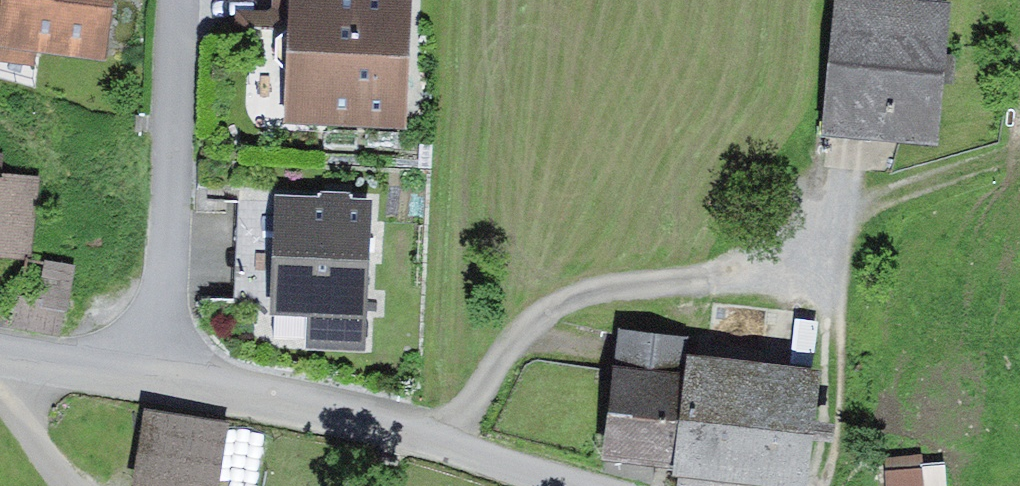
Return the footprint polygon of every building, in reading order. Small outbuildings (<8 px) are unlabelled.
[(0,20),(0,44),(37,49),(106,58),(114,0),(3,0),(0,20)] [(284,122),(406,129),(413,0),(291,0),(284,122)] [(825,134),(939,144),(951,0),(836,0),(825,134)] [(0,44),(0,60),(35,65),(37,49),(0,44)] [(0,171),(0,256),(30,260),(40,176),(0,171)] [(318,196),(274,195),(271,312),(307,313),(306,349),(368,351),(373,198),(350,197),(351,190),(318,189),(318,196)] [(62,337),(75,265),(46,260),(39,297),(17,293),(11,328),(62,337)] [(620,327),(604,455),(673,464),(687,351),(689,335),(620,327)] [(687,351),(673,464),(672,471),(679,473),(739,479),(796,485),(807,485),(821,367),(687,351)] [(146,407),(134,484),(147,485),(219,485),(229,420),(146,407)] [(887,485),(946,485),(944,462),(923,464),(922,453),(885,456),(887,485)] [(679,473),(678,485),(738,485),(739,479),(679,473)]
